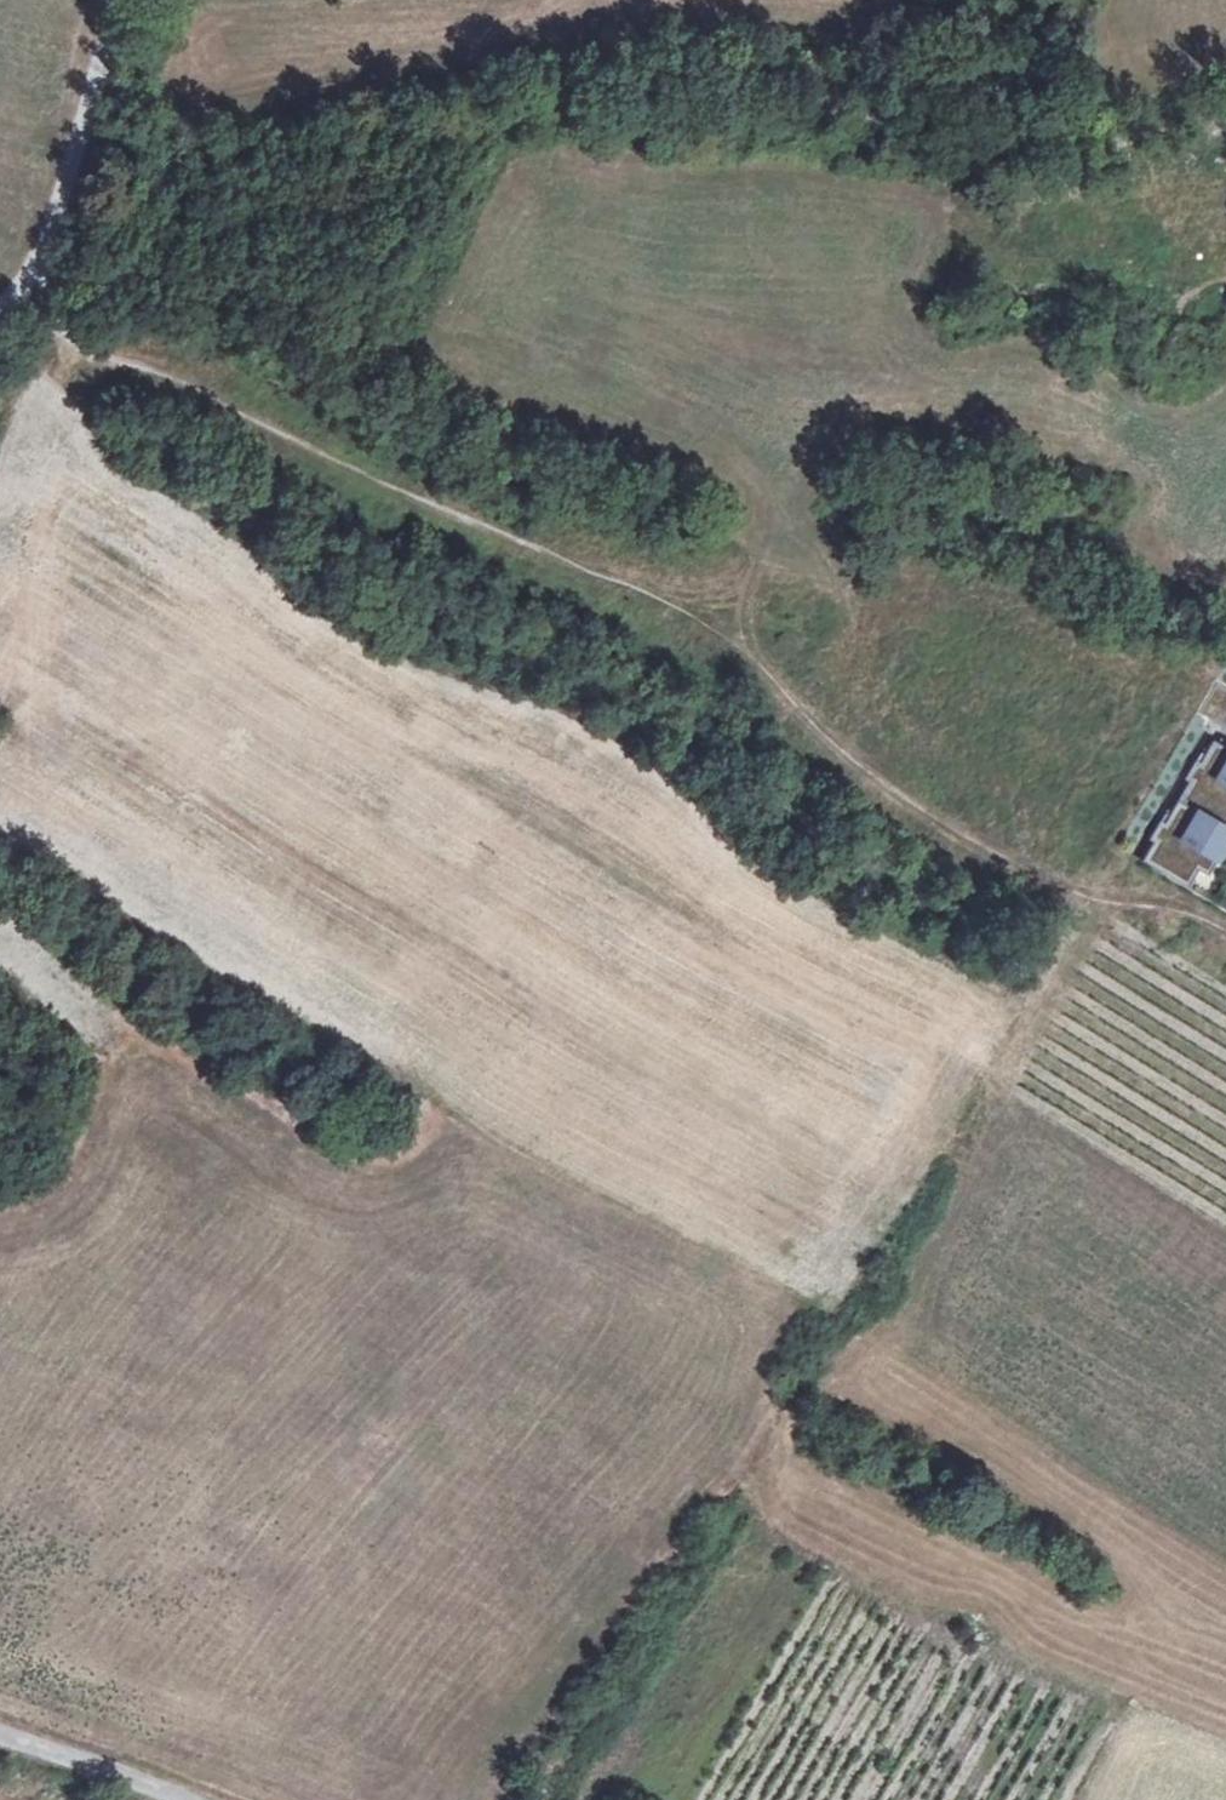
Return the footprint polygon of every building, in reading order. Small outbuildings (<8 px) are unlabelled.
[(1225,727),(1225,693),(1212,686),(1194,716),(1223,732),(1225,727)] [(1175,804),(1220,830),(1225,820),(1225,819),(1221,816),(1225,807),(1225,753),(1209,743),(1197,766),(1192,763),(1181,782),(1186,785),(1175,804)] [(1140,865),(1185,891),(1192,880),(1186,877),(1199,854),(1216,863),(1225,845),(1225,834),(1175,804),(1162,827),(1157,824),(1146,843),(1151,845),(1140,865)]
